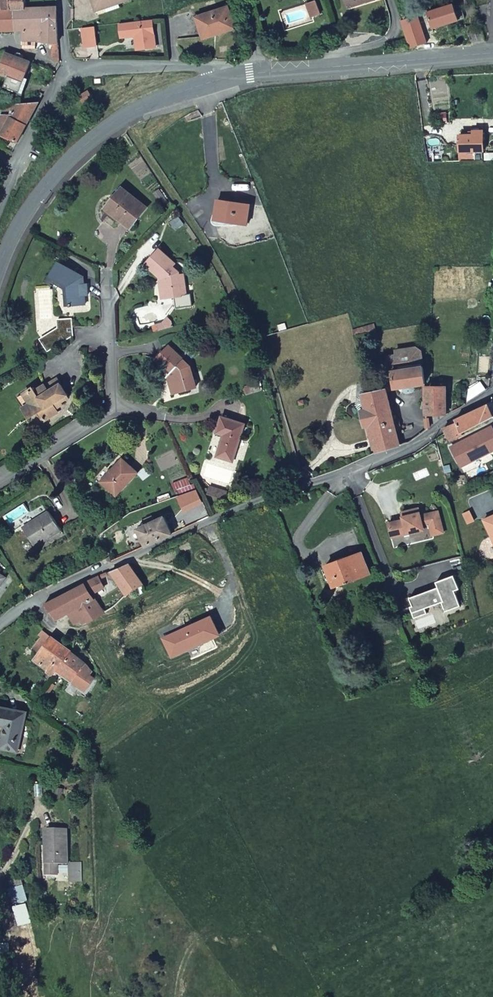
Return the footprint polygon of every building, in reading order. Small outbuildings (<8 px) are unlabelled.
[(15,29),(12,5),(26,5),(25,0),(0,0),(0,29),(15,29)] [(223,0),(216,0),(191,7),(196,28),(229,19),(223,0)] [(425,45),(435,42),(430,27),(464,17),(461,9),(455,10),(453,3),(452,0),(451,0),(449,1),(450,4),(400,20),(407,43),(408,47),(423,41),(425,45)] [(12,5),(15,29),(26,29),(25,40),(44,39),(58,41),(56,4),(33,4),(33,1),(28,1),(27,5),(26,5),(12,5)] [(315,2),(307,5),(310,17),(318,15),(315,2)] [(154,38),(151,11),(118,15),(119,22),(121,22),(121,30),(134,28),(135,38),(143,37),(144,39),(154,38)] [(93,18),(83,20),(85,37),(95,36),(93,18)] [(467,27),(472,42),(483,37),(479,23),(467,27)] [(5,51),(0,62),(0,72),(7,75),(2,84),(17,91),(30,61),(5,51)] [(87,91),(79,97),(83,103),(92,97),(87,91)] [(19,141),(39,99),(13,103),(12,105),(7,118),(1,116),(0,118),(0,133),(19,141)] [(466,134),(455,135),(456,152),(480,151),(479,131),(467,131),(466,134)] [(121,188),(106,209),(131,228),(146,207),(121,188)] [(248,207),(220,202),(216,221),(245,227),(248,207)] [(160,283),(163,301),(185,297),(182,277),(176,278),(170,271),(174,266),(159,252),(145,267),(160,283)] [(66,294),(67,309),(84,308),(84,299),(88,299),(88,291),(84,291),(83,281),(58,266),(49,282),(66,294)] [(59,330),(40,343),(48,354),(68,341),(72,339),(73,330),(73,321),(59,321),(59,330)] [(420,365),(419,357),(417,347),(412,346),(393,349),(393,354),(388,355),(384,359),(386,367),(389,367),(390,370),(420,365)] [(179,395),(197,391),(191,369),(170,349),(157,362),(170,377),(173,375),(179,395)] [(423,383),(420,365),(390,370),(393,386),(403,386),(404,390),(407,391),(410,391),(412,390),(412,385),(423,383)] [(260,383),(245,387),(248,394),(262,390),(260,383)] [(382,387),(359,392),(360,395),(363,408),(366,424),(372,451),(395,445),(392,430),(397,429),(394,420),(390,420),(382,387)] [(422,413),(446,412),(447,387),(424,387),(422,413)] [(33,392),(18,402),(30,422),(40,416),(46,425),(58,417),(52,408),(58,405),(60,407),(68,401),(60,389),(49,395),(45,388),(34,395),(33,392)] [(363,408),(360,395),(354,396),(352,403),(356,409),(363,408)] [(453,407),(459,402),(457,398),(450,401),(453,407)] [(457,419),(463,431),(482,423),(492,417),(492,415),(486,401),(455,416),(457,419)] [(363,408),(356,409),(359,425),(366,424),(363,408)] [(225,434),(217,454),(234,460),(246,424),(222,416),(217,431),(225,434)] [(463,431),(457,419),(445,425),(451,439),(464,434),(463,431)] [(451,445),(461,466),(492,451),(492,426),(451,445)] [(122,457),(100,479),(116,493),(137,471),(122,457)] [(228,490),(211,485),(209,492),(226,497),(228,490)] [(197,488),(183,493),(188,505),(194,502),(196,508),(204,504),(197,488)] [(402,514),(387,517),(390,532),(423,525),(422,522),(428,521),(430,531),(442,528),(437,507),(426,509),(426,512),(420,513),(419,510),(418,503),(401,507),(402,514)] [(469,507),(462,510),(466,519),(473,517),(469,507)] [(483,516),(492,542),(492,512),(483,516)] [(25,528),(36,546),(60,531),(50,513),(25,528)] [(136,527),(144,544),(169,533),(162,515),(136,527)] [(329,592),(368,577),(360,557),(324,570),(325,573),(322,574),(329,592)] [(141,587),(130,561),(107,572),(111,579),(115,577),(123,594),(141,587)] [(8,578),(0,572),(0,588),(8,578)] [(408,605),(412,617),(425,612),(423,607),(440,601),(443,610),(458,605),(452,589),(457,587),(452,574),(434,580),(436,586),(408,596),(411,604),(408,605)] [(95,614),(90,601),(88,602),(86,596),(104,588),(98,576),(81,584),(42,607),(52,623),(67,616),(73,624),(74,625),(76,624),(95,614)] [(95,614),(76,624),(79,628),(98,618),(95,614)] [(178,632),(160,640),(168,658),(194,646),(196,643),(206,638),(207,641),(216,637),(208,618),(182,630),(183,632),(179,634),(178,632)] [(43,672),(50,677),(51,674),(67,654),(53,644),(47,639),(43,644),(37,640),(28,650),(34,655),(30,659),(44,670),(43,672)] [(51,674),(64,682),(69,687),(70,685),(84,667),(67,654),(51,674)] [(19,754),(26,715),(0,711),(0,728),(5,729),(0,750),(19,754)] [(68,865),(66,830),(47,831),(48,851),(46,851),(47,862),(56,861),(56,867),(68,865)] [(30,900),(23,885),(8,889),(14,903),(30,900)]
